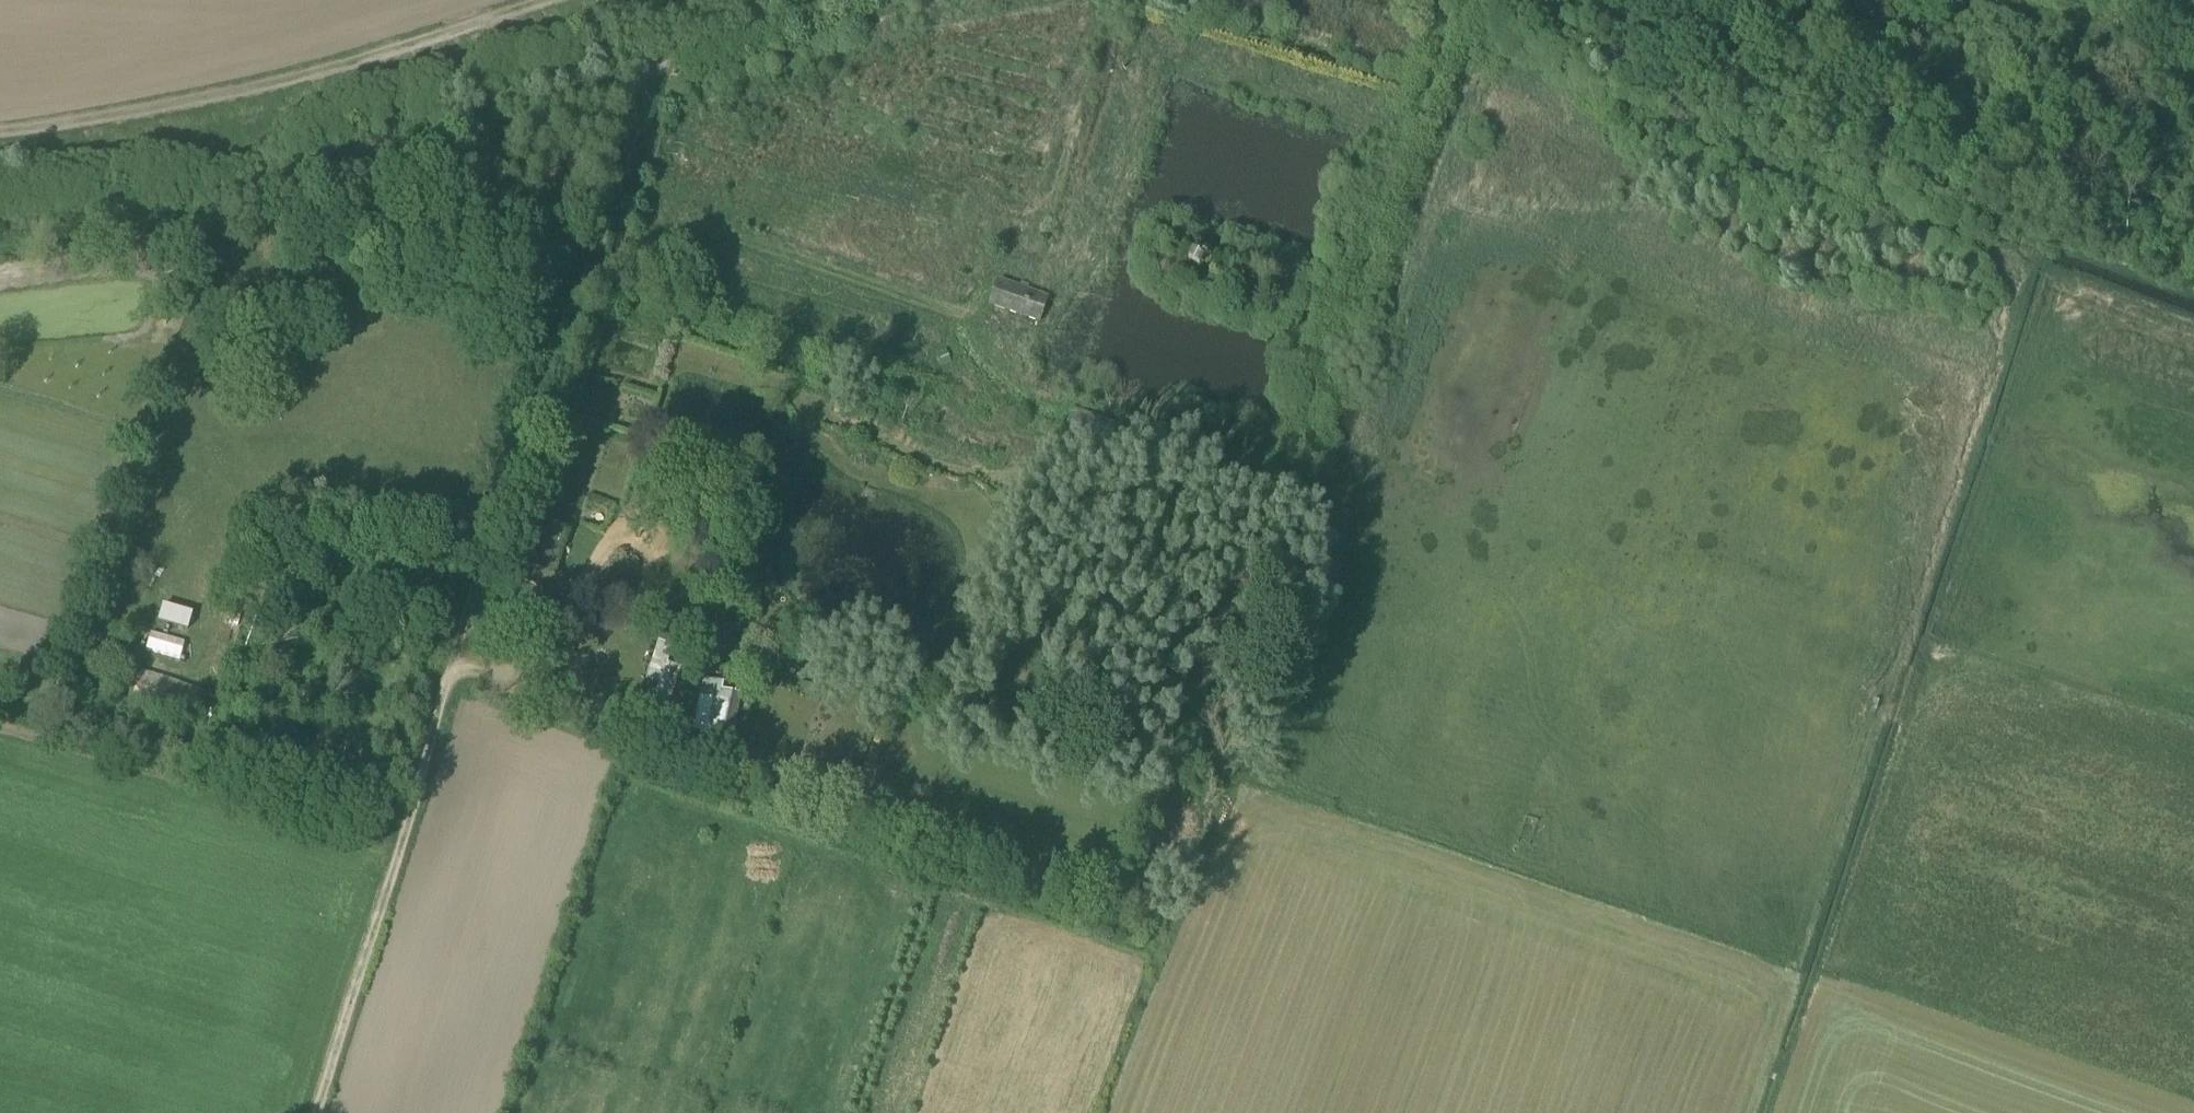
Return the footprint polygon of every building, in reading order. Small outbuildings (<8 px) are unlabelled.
[(1000,279),(991,305),(1042,323),(1051,297),(1000,279)] [(568,532),(564,530),(569,515),(547,508),(526,569),(552,578),(568,532)] [(122,664),(108,706),(176,728),(179,719),(194,724),(205,692),(122,664)] [(703,721),(713,723),(733,727),(741,694),(733,693),(710,688),(703,721)]
